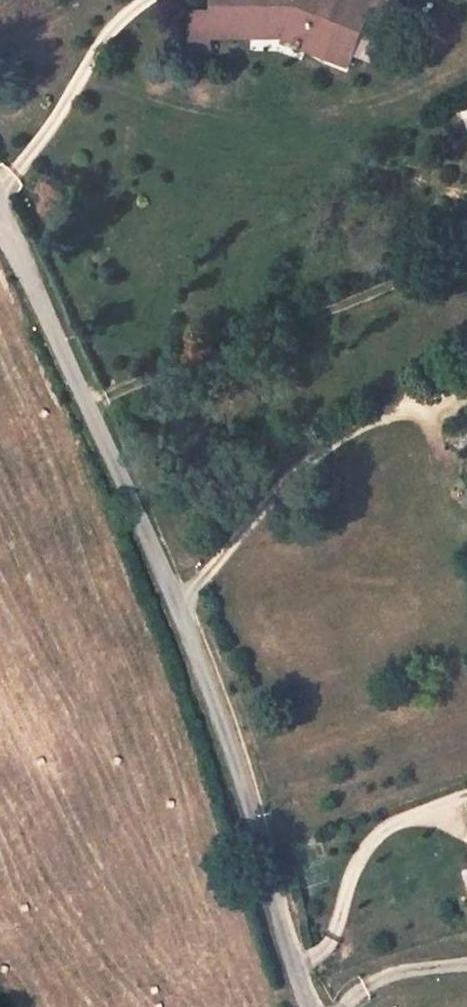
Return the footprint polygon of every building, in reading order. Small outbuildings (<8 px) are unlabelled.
[(211,10),(190,11),(190,26),(212,25),(212,35),(284,34),(299,41),(295,50),(298,51),(301,45),(325,57),(327,52),(350,62),(367,19),(385,26),(396,0),(375,0),(375,2),(371,0),(211,0),(211,10)] [(212,35),(212,25),(190,26),(190,49),(212,49),(212,35)]
